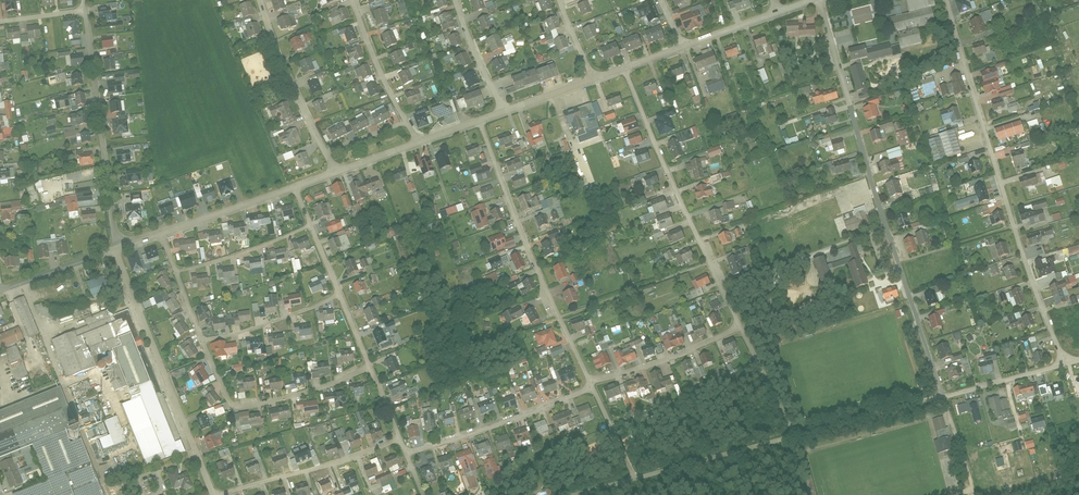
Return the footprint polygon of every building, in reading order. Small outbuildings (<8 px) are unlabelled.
[(7,12),(18,11),(17,3),(21,3),(20,0),(5,0),(7,12)] [(276,12),(287,8),(284,0),(273,0),(276,12)] [(476,11),(487,8),(484,0),(471,0),(476,11)] [(539,1),(543,12),(554,10),(551,0),(541,0),(539,1)] [(579,4),(584,17),(593,13),(589,0),(579,4)] [(751,0),(733,0),(729,1),(731,8),(737,6),(739,11),(753,6),(751,0)] [(909,13),(933,7),(937,5),(936,0),(905,0),(909,13)] [(957,2),(962,15),(974,10),(971,0),(961,0),(957,2)] [(252,1),(240,5),(244,17),(255,14),(252,1)] [(660,19),(653,2),(637,8),(641,19),(647,16),(650,23),(660,19)] [(112,7),(99,9),(100,20),(113,18),(112,7)] [(346,7),(330,14),(335,25),(351,18),(346,7)] [(386,7),(374,11),(378,25),(390,22),(386,7)] [(937,22),(933,7),(909,13),(888,18),(891,28),(893,34),(897,33),(899,44),(900,50),(924,43),(921,26),(937,22)] [(456,26),(451,12),(441,16),(445,30),(456,26)] [(699,12),(681,18),(686,31),(691,30),(691,32),(701,29),(700,26),(704,25),(699,12)] [(289,15),(278,19),(281,29),(292,25),(289,15)] [(494,28),(489,15),(478,19),(483,32),(494,28)] [(556,16),(547,20),(551,31),(562,28),(556,16)] [(983,16),(971,20),(976,35),(988,31),(983,16)] [(75,19),(63,20),(64,29),(69,28),(72,31),(73,37),(82,36),(80,22),(75,19)] [(258,22),(246,25),(249,37),(262,34),(258,22)] [(799,22),(787,23),(788,33),(799,33),(800,37),(815,37),(814,24),(799,25),(799,22)] [(598,36),(593,25),(583,30),(588,41),(598,36)] [(667,38),(662,25),(654,28),(660,41),(667,38)] [(40,37),(39,26),(27,28),(29,39),(40,37)] [(346,26),(338,29),(341,35),(345,33),(349,43),(359,39),(354,26),(347,29),(346,26)] [(660,41),(654,28),(646,31),(651,44),(660,41)] [(8,40),(20,38),(19,29),(7,30),(8,40)] [(393,30),(382,35),(388,48),(399,43),(393,30)] [(463,43),(459,32),(449,37),(452,48),(463,43)] [(500,34),(487,39),(493,53),(506,48),(500,34)] [(640,34),(632,37),(637,49),(644,46),(640,34)] [(763,35),(753,39),(759,55),(764,53),(762,46),(767,44),(763,35)] [(300,36),(291,40),(295,51),(305,48),(300,36)] [(565,36),(554,40),(559,51),(569,47),(565,36)] [(113,37),(102,38),(103,48),(115,47),(113,37)] [(637,49),(632,37),(624,40),(628,53),(637,49)] [(985,42),(974,45),(977,56),(988,53),(985,42)] [(623,54),(619,43),(611,45),(615,57),(623,54)] [(891,43),(865,49),(867,58),(868,62),(895,56),(892,46),(891,43)] [(776,44),(767,46),(770,57),(776,55),(775,51),(777,50),(776,44)] [(899,44),(892,46),(895,56),(902,55),(900,50),(899,44)] [(615,57),(611,45),(602,48),(608,60),(615,57)] [(739,54),(736,45),(725,50),(728,59),(739,54)] [(865,49),(864,45),(847,49),(851,62),(857,61),(858,65),(862,65),(860,60),(867,58),(865,49)] [(361,46),(347,51),(350,59),(354,58),(355,61),(365,57),(361,46)] [(403,49),(390,55),(395,67),(408,61),(403,49)] [(474,62),(470,51),(459,56),(462,66),(474,62)] [(987,62),(997,60),(995,52),(986,54),(987,62)] [(449,59),(454,57),(453,54),(443,56),(445,63),(450,62),(449,59)] [(715,54),(694,62),(699,74),(710,69),(715,81),(706,85),(710,95),(728,88),(715,54)] [(85,66),(83,55),(70,56),(71,68),(85,66)] [(311,57),(299,62),(305,75),(316,70),(311,57)] [(503,57),(493,62),(498,73),(508,69),(503,57)] [(115,59),(104,60),(106,72),(117,71),(115,59)] [(559,78),(555,66),(554,62),(547,64),(548,67),(536,71),(541,83),(559,78)] [(369,64),(360,68),(364,79),(373,75),(369,64)] [(858,65),(850,67),(857,92),(861,91),(862,94),(858,96),(859,100),(869,97),(862,65),(858,65)] [(681,66),(671,69),(674,79),(684,75),(681,66)] [(997,67),(982,72),(985,83),(1001,78),(997,67)] [(409,68),(399,74),(404,85),(415,80),(409,68)] [(765,69),(758,71),(762,84),(769,82),(765,69)] [(476,70),(464,75),(470,87),(482,83),(476,70)] [(517,91),(541,83),(535,70),(513,78),(517,91)] [(968,92),(962,72),(951,76),(953,83),(949,84),(948,83),(941,85),(945,96),(952,94),(951,92),(955,91),(956,96),(968,92)] [(83,86),(82,75),(72,76),(73,87),(83,86)] [(115,82),(108,83),(109,95),(124,93),(122,83),(126,83),(125,75),(115,76),(115,82)] [(319,78),(309,82),(313,94),(323,90),(319,78)] [(936,89),(932,78),(920,82),(925,97),(934,94),(933,90),(936,89)] [(999,79),(984,84),(987,94),(1002,89),(999,79)] [(377,81),(367,86),(372,96),(381,92),(377,81)] [(654,82),(643,86),(647,95),(658,91),(654,82)] [(692,97),(695,104),(702,102),(696,86),(693,88),(696,96),(692,97)] [(802,88),(803,94),(812,91),(810,86),(802,88)] [(409,105),(423,101),(419,89),(405,93),(409,105)] [(838,100),(835,90),(824,94),(823,92),(812,96),(815,105),(825,102),(825,104),(838,100)] [(86,92),(75,93),(77,107),(88,105),(86,92)] [(485,105),(480,92),(464,98),(457,100),(460,110),(468,108),(468,111),(485,105)] [(68,95),(54,98),(57,111),(71,106),(68,95)] [(620,95),(607,99),(610,108),(623,103),(620,95)] [(869,107),(863,109),(867,121),(879,118),(875,106),(879,105),(876,97),(867,100),(869,107)] [(324,99),(313,103),(317,114),(328,110),(324,99)] [(1003,99),(993,102),(996,110),(1006,107),(1003,99)] [(14,111),(13,100),(6,101),(8,119),(13,118),(12,111),(14,111)] [(121,100),(110,101),(111,113),(123,112),(121,100)] [(284,121),(294,116),(288,101),(270,109),(273,117),(281,113),(284,121)] [(1028,107),(1029,112),(1041,108),(1039,101),(1033,103),(1034,106),(1028,107)] [(582,107),(563,114),(567,126),(572,124),(575,133),(577,139),(597,132),(602,130),(600,124),(599,121),(592,103),(582,107)] [(919,103),(916,106),(920,111),(924,108),(919,103)] [(444,104),(433,108),(432,112),(440,118),(444,117),(446,118),(450,116),(450,114),(452,114),(452,109),(451,107),(448,108),(444,104)] [(904,104),(902,109),(909,113),(911,111),(909,109),(910,107),(904,104)] [(386,108),(379,112),(385,122),(392,118),(386,108)] [(659,120),(655,122),(661,137),(676,131),(671,118),(678,116),(675,108),(657,115),(659,120)] [(961,121),(957,108),(939,113),(942,122),(950,120),(951,124),(961,121)] [(839,123),(835,109),(829,111),(830,116),(825,117),(828,126),(839,123)] [(426,111),(414,115),(419,128),(431,124),(426,111)] [(618,118),(615,111),(605,114),(607,121),(618,118)] [(86,112),(78,113),(79,126),(88,125),(86,112)] [(379,112),(373,116),(378,126),(385,122),(379,112)] [(47,118),(48,124),(56,123),(55,116),(47,118)] [(365,116),(358,120),(363,130),(370,126),(365,116)] [(636,116),(623,121),(627,133),(640,128),(636,116)] [(128,117),(112,119),(115,134),(130,133),(128,117)] [(1038,119),(1028,121),(1030,130),(1040,128),(1038,119)] [(358,120),(351,123),(356,133),(363,130),(358,120)] [(1022,121),(1014,124),(1018,135),(1026,133),(1022,121)] [(545,136),(540,122),(529,126),(532,133),(527,135),(532,148),(537,146),(536,144),(543,141),(542,137),(545,136)] [(343,124),(336,128),(341,138),(348,134),(343,124)] [(1014,124),(1005,127),(1009,138),(1018,135),(1014,124)] [(1005,127),(997,130),(1001,141),(1009,138),(1005,127)] [(303,142),(297,128),(280,135),(283,143),(289,140),(292,147),(303,142)] [(336,128),(329,131),(334,141),(341,138),(336,128)] [(907,129),(896,132),(900,147),(910,144),(907,129)] [(678,140),(669,143),(675,161),(685,157),(681,144),(694,140),(690,130),(676,135),(678,140)] [(786,146),(800,143),(798,136),(788,139),(786,130),(782,131),(786,146)] [(879,130),(869,133),(872,143),(882,140),(879,130)] [(961,154),(954,131),(927,139),(934,162),(961,154)] [(90,132),(81,133),(82,142),(91,141),(90,132)] [(511,132),(499,136),(502,145),(514,141),(511,132)] [(641,132),(629,136),(633,146),(645,142),(641,132)] [(514,155),(522,153),(521,149),(528,147),(525,139),(518,141),(519,145),(512,147),(514,155)] [(566,139),(562,140),(565,147),(561,149),(562,152),(569,150),(566,139)] [(845,149),(843,140),(833,143),(835,152),(845,149)] [(965,147),(967,152),(979,148),(978,143),(965,147)] [(481,154),(478,145),(466,150),(469,158),(481,154)] [(451,156),(447,146),(440,148),(442,155),(436,157),(440,170),(451,166),(448,157),(451,156)] [(721,147),(707,151),(710,159),(723,154),(721,147)] [(888,161),(878,164),(882,176),(900,171),(904,169),(901,158),(902,157),(899,148),(886,152),(888,161)] [(652,159),(649,149),(645,150),(644,149),(636,152),(640,164),(652,159)] [(1024,149),(1012,152),(1016,166),(1028,163),(1024,149)] [(130,150),(117,152),(118,163),(132,162),(130,150)] [(93,152),(79,153),(80,165),(94,164),(93,152)] [(277,156),(278,160),(284,158),(285,160),(294,158),(292,152),(277,156)] [(307,152),(295,156),(301,169),(312,165),(307,152)] [(480,160),(481,164),(488,162),(485,153),(480,155),(481,160),(480,160)] [(435,171),(430,159),(423,161),(420,154),(413,157),(417,168),(420,167),(423,175),(435,171)] [(968,162),(966,155),(958,158),(960,165),(968,162)] [(520,158),(506,163),(510,173),(524,168),(520,158)] [(691,164),(686,165),(687,173),(693,171),(696,181),(705,179),(700,159),(691,161),(691,164)] [(849,161),(834,165),(837,175),(852,170),(849,161)] [(982,171),(979,161),(966,165),(969,175),(982,171)] [(480,183),(493,178),(489,166),(483,167),(482,164),(469,169),(471,175),(477,174),(480,183)] [(140,166),(126,168),(128,183),(143,180),(140,166)] [(12,178),(10,168),(0,169),(0,180),(12,178)] [(407,178),(404,168),(392,173),(396,182),(407,178)] [(650,187),(661,182),(657,172),(645,177),(650,187)] [(713,183),(724,179),(722,173),(711,177),(713,183)] [(525,174),(512,178),(516,188),(528,184),(525,174)] [(1036,174),(1020,179),(1023,189),(1039,184),(1036,174)] [(1060,176),(1046,180),(1047,186),(1053,184),(1056,191),(1064,189),(1060,176)] [(381,187),(378,177),(365,182),(367,188),(368,192),(381,187)] [(989,200),(984,183),(983,184),(981,178),(967,183),(969,189),(973,188),(975,196),(954,203),(956,210),(989,200)] [(35,182),(37,193),(43,192),(41,180),(35,182)] [(231,180),(218,184),(222,196),(235,192),(231,180)] [(367,188),(365,182),(362,183),(362,181),(350,185),(353,193),(367,188)] [(898,181),(885,185),(889,198),(902,194),(898,181)] [(416,189),(413,182),(406,184),(409,191),(416,189)] [(345,193),(342,183),(333,186),(336,196),(345,193)] [(484,200),(496,197),(493,185),(480,189),(484,200)] [(698,191),(696,192),(697,197),(700,197),(700,200),(714,196),(712,188),(708,189),(707,185),(697,187),(698,191)] [(213,187),(201,191),(205,203),(217,199),(213,187)] [(368,192),(367,188),(353,193),(356,202),(367,198),(366,193),(368,192)] [(76,203),(93,200),(92,191),(76,192),(76,203)] [(194,191),(187,194),(192,208),(198,206),(194,191)] [(141,192),(130,194),(131,203),(142,201),(141,192)] [(911,193),(903,194),(904,202),(913,200),(911,193)] [(187,194),(179,196),(183,210),(192,208),(187,194)] [(341,196),(345,208),(351,206),(348,194),(341,196)] [(527,194),(519,198),(524,212),(533,208),(527,194)] [(309,195),(305,199),(310,204),(314,200),(309,195)] [(665,196),(652,201),(656,213),(669,208),(665,196)] [(1056,200),(1057,206),(1065,204),(1064,198),(1056,200)] [(1032,226),(1047,221),(1043,209),(1049,207),(1046,199),(1019,207),(1024,222),(1032,220),(1032,226)] [(0,203),(3,221),(17,219),(16,213),(12,214),(12,210),(21,209),(20,201),(0,203)] [(173,201),(159,205),(163,217),(176,212),(173,201)] [(734,201),(725,203),(727,210),(735,208),(734,201)] [(745,205),(748,211),(754,208),(751,201),(741,205),(742,207),(745,205)] [(462,203),(439,211),(441,218),(464,210),(462,203)] [(143,219),(141,204),(126,206),(128,221),(143,219)] [(325,204),(314,208),(319,221),(330,217),(325,204)] [(478,230),(490,224),(484,210),(487,208),(486,204),(475,207),(476,210),(472,213),(478,230)] [(295,220),(292,206),(282,208),(281,205),(275,206),(277,214),(283,213),(284,218),(289,217),(290,221),(295,220)] [(854,213),(843,217),(849,233),(870,226),(865,212),(862,205),(852,208),(854,213)] [(983,213),(984,216),(990,214),(987,205),(976,208),(977,214),(983,213)] [(488,219),(490,224),(505,219),(501,207),(491,211),(492,217),(488,219)] [(720,210),(710,213),(712,225),(721,222),(722,225),(731,223),(729,216),(722,218),(720,210)] [(97,219),(96,211),(81,213),(83,221),(97,219)] [(639,217),(642,224),(655,220),(652,212),(639,217)] [(671,212),(657,217),(662,230),(675,225),(671,212)] [(1004,223),(1001,212),(991,215),(992,218),(989,218),(991,226),(1004,223)] [(258,213),(246,215),(247,224),(250,224),(251,231),(262,229),(261,226),(267,226),(268,236),(275,235),(273,219),(270,219),(269,214),(258,215),(258,213)] [(1054,221),(1062,220),(1060,213),(1053,214),(1054,221)] [(546,215),(537,218),(541,231),(550,228),(546,215)] [(906,215),(895,218),(900,230),(910,227),(906,215)] [(340,220),(327,224),(330,233),(343,229),(340,220)] [(426,225),(428,232),(440,229),(438,221),(426,225)] [(246,235),(244,223),(233,224),(233,222),(222,224),(223,235),(234,234),(235,236),(246,235)] [(384,229),(387,238),(396,235),(392,226),(384,229)] [(682,227),(670,232),(675,243),(687,237),(682,227)] [(917,237),(915,238),(917,245),(920,244),(922,247),(932,244),(927,230),(916,234),(917,237)] [(222,242),(220,231),(210,233),(209,231),(204,232),(204,233),(199,234),(200,240),(204,240),(210,239),(211,244),(222,242)] [(1040,232),(1028,236),(1031,245),(1043,242),(1040,232)] [(504,233),(490,238),(494,251),(505,247),(506,248),(517,244),(514,236),(506,239),(504,233)] [(729,233),(718,236),(722,246),(732,243),(729,233)] [(347,235),(328,242),(332,251),(340,248),(341,251),(351,248),(347,235)] [(312,249),(307,237),(297,241),(296,239),(291,241),(295,251),(300,249),(300,251),(305,249),(306,251),(312,249)] [(915,237),(905,239),(910,254),(919,252),(917,245),(915,238),(915,237)] [(197,251),(195,240),(185,241),(185,239),(175,240),(176,248),(180,248),(181,253),(197,251)] [(551,240),(542,243),(546,257),(556,254),(551,240)] [(452,242),(454,249),(460,247),(458,241),(452,242)] [(67,242),(57,243),(58,256),(69,254),(67,242)] [(824,257),(813,261),(822,289),(833,285),(829,271),(849,264),(857,290),(870,286),(855,244),(848,246),(852,258),(827,266),(824,257)] [(1008,255),(1005,244),(995,247),(998,258),(1008,255)] [(50,257),(49,245),(38,246),(40,259),(50,257)] [(1078,252),(1078,247),(1078,245),(1063,250),(1064,256),(1078,252)] [(159,257),(155,246),(145,250),(148,260),(159,257)] [(691,247),(681,252),(685,262),(695,256),(691,247)] [(275,250),(275,248),(270,249),(272,260),(277,259),(278,260),(288,258),(286,248),(275,250)] [(673,250),(664,253),(666,260),(676,257),(673,250)] [(518,270),(526,266),(520,252),(512,256),(518,270)] [(143,269),(138,253),(128,256),(133,273),(143,269)] [(742,254),(727,259),(733,277),(747,272),(742,254)] [(7,268),(21,265),(20,256),(5,259),(7,268)] [(492,272),(503,266),(500,256),(487,261),(492,272)] [(251,269),(263,268),(261,257),(250,259),(250,257),(244,258),(246,269),(251,269)] [(369,284),(376,282),(372,265),(370,257),(363,259),(369,284)] [(113,269),(110,258),(98,262),(101,272),(113,269)] [(294,258),(291,259),(294,274),(297,274),(296,270),(303,269),(300,259),(294,260),(294,258)] [(350,274),(360,270),(355,258),(345,263),(350,274)] [(1043,259),(1036,262),(1042,277),(1053,273),(1052,269),(1047,270),(1043,259)] [(986,266),(987,269),(990,268),(993,275),(1000,272),(996,262),(986,266)] [(569,277),(564,263),(554,266),(559,281),(569,277)] [(223,266),(217,267),(219,280),(224,279),(225,286),(240,284),(239,276),(235,277),(234,267),(223,269),(223,266)] [(1016,277),(1012,266),(1002,269),(1006,281),(1016,277)] [(162,279),(158,282),(164,290),(173,284),(167,276),(168,274),(165,270),(158,274),(162,279)] [(504,274),(497,276),(495,272),(486,275),(489,284),(506,279),(504,274)] [(197,274),(191,274),(193,285),(198,284),(199,291),(207,290),(206,287),(209,287),(207,275),(197,276),(197,274)] [(697,279),(701,288),(712,282),(708,274),(697,279)] [(103,276),(87,282),(93,297),(108,291),(103,276)] [(323,285),(327,283),(325,276),(318,278),(319,280),(309,285),(313,295),(325,289),(323,285)] [(523,295),(538,289),(533,277),(523,282),(526,289),(521,290),(523,295)] [(362,281),(354,284),(358,294),(368,289),(365,281),(363,283),(362,281)] [(1055,296),(1065,292),(1064,289),(1068,287),(1066,281),(1051,287),(1055,296)] [(448,291),(450,298),(463,294),(461,287),(448,291)] [(900,297),(898,288),(883,292),(888,307),(895,305),(893,299),(900,297)] [(575,289),(563,293),(568,306),(580,301),(575,289)] [(1025,303),(1020,289),(1010,292),(1015,306),(1025,303)] [(172,313),(181,306),(175,297),(176,296),(174,292),(169,295),(171,299),(166,303),(172,313)] [(933,292),(923,296),(928,308),(937,305),(933,292)] [(1065,292),(1055,296),(1058,306),(1068,302),(1065,292)] [(291,306),(302,304),(300,293),(289,295),(289,298),(285,299),(286,309),(292,307),(291,306)] [(276,305),(279,305),(278,295),(269,295),(270,303),(265,304),(267,314),(277,313),(276,305)] [(20,298),(14,301),(29,337),(40,333),(25,296),(20,298)] [(723,307),(719,300),(710,304),(714,310),(723,307)] [(34,305),(37,313),(55,322),(58,315),(60,323),(72,319),(70,312),(60,315),(43,306),(42,303),(34,305)] [(525,314),(520,305),(503,314),(508,324),(525,314)] [(208,306),(197,310),(202,321),(213,317),(208,306)] [(369,323),(380,318),(376,306),(364,311),(369,323)] [(532,323),(541,318),(536,307),(526,311),(532,323)] [(934,316),(928,318),(932,330),(943,327),(939,316),(945,314),(943,308),(933,312),(934,316)] [(334,309),(324,310),(324,309),(320,310),(321,318),(324,318),(325,321),(335,320),(334,309)] [(895,311),(897,318),(905,315),(903,309),(895,311)] [(89,326),(53,341),(68,379),(97,367),(93,356),(113,348),(134,400),(122,405),(148,468),(186,453),(128,310),(106,319),(104,313),(86,320),(89,326)] [(241,322),(252,321),(250,310),(239,312),(240,317),(235,318),(236,325),(241,325),(241,322)] [(720,312),(710,316),(715,327),(724,323),(720,312)] [(1034,326),(1030,315),(1016,320),(1014,314),(1006,317),(1011,329),(1023,325),(1024,329),(1034,326)] [(182,336),(190,330),(184,321),(185,320),(183,315),(177,319),(180,323),(175,326),(182,336)] [(226,326),(232,325),(231,315),(225,315),(225,317),(214,318),(215,331),(227,329),(226,326)] [(570,320),(574,332),(587,327),(583,315),(570,320)] [(311,324),(300,325),(300,323),(295,324),(296,332),(300,332),(301,337),(313,335),(311,324)] [(676,325),(679,333),(684,330),(681,323),(676,325)] [(695,330),(691,331),(694,340),(698,339),(698,338),(709,334),(705,324),(694,327),(695,330)] [(0,335),(0,350),(24,341),(18,328),(0,335)] [(547,348),(558,344),(552,328),(536,334),(538,344),(545,342),(547,348)] [(388,340),(383,329),(375,332),(379,343),(388,340)] [(284,333),(274,334),(273,333),(268,334),(269,342),(274,342),(275,346),(286,345),(284,333)] [(673,334),(663,337),(668,350),(678,347),(677,346),(674,338),(673,334)] [(677,346),(687,343),(683,335),(674,338),(677,346)] [(602,341),(606,349),(616,344),(612,336),(602,341)] [(641,337),(626,343),(629,348),(643,342),(641,337)] [(190,359),(200,352),(193,344),(195,343),(192,338),(187,342),(189,345),(184,349),(190,359)] [(263,338),(251,339),(250,338),(247,338),(248,345),(251,345),(252,350),(264,349),(263,338)] [(379,343),(382,349),(395,344),(392,338),(388,340),(379,343)] [(648,345),(643,347),(646,357),(657,353),(652,338),(646,340),(648,345)] [(735,338),(724,343),(728,352),(739,347),(735,338)] [(227,344),(226,341),(210,343),(212,351),(215,350),(216,358),(228,356),(228,355),(227,344)] [(237,342),(227,344),(228,355),(239,354),(237,342)] [(952,356),(948,343),(936,347),(940,361),(953,357),(954,361),(962,359),(960,353),(952,356)] [(16,345),(4,350),(14,380),(27,376),(21,359),(16,345)] [(545,346),(536,349),(538,355),(547,351),(545,346)] [(1007,357),(1016,355),(1013,346),(1005,348),(1007,357)] [(628,364),(639,359),(634,349),(624,353),(628,364)] [(343,363),(354,361),(353,351),(341,352),(342,357),(338,358),(339,366),(343,365),(343,363)] [(623,351),(615,354),(621,367),(628,364),(624,353),(623,351)] [(711,352),(700,356),(704,366),(714,362),(711,352)] [(731,352),(725,355),(729,362),(734,359),(731,352)] [(984,362),(978,364),(981,375),(994,372),(991,363),(997,361),(994,352),(982,355),(984,362)] [(1044,362),(1042,352),(1032,355),(1034,365),(1044,362)] [(608,353),(594,358),(598,369),(612,363),(608,353)] [(386,361),(392,374),(402,370),(396,357),(386,361)] [(526,359),(518,361),(520,367),(528,365),(526,359)] [(691,360),(683,363),(686,372),(695,369),(691,360)] [(320,375),(331,373),(329,362),(318,364),(319,372),(313,373),(313,378),(320,378),(320,375)] [(195,374),(201,384),(210,378),(205,369),(206,368),(203,363),(198,366),(201,370),(195,374)] [(703,365),(695,369),(698,378),(707,375),(703,365)] [(563,382),(577,377),(573,366),(559,371),(563,382)] [(959,366),(947,370),(950,380),(959,377),(958,374),(962,373),(959,366)] [(175,378),(186,374),(184,368),(172,372),(175,378)] [(662,370),(651,373),(657,390),(678,384),(675,376),(665,379),(662,370)] [(297,385),(307,384),(305,371),(293,374),(294,380),(284,382),(286,389),(297,388),(297,385)] [(246,389),(256,388),(254,377),(243,379),(244,386),(240,387),(241,393),(246,392),(246,389)] [(271,390),(282,388),(281,378),(270,379),(269,377),(265,378),(266,385),(271,385),(271,390)] [(645,377),(628,382),(631,393),(641,390),(642,393),(645,392),(647,395),(652,394),(650,388),(648,380),(646,381),(645,377)] [(559,389),(555,379),(543,383),(547,394),(559,389)] [(389,386),(393,396),(408,391),(404,380),(389,386)] [(619,382),(604,388),(609,399),(623,394),(623,393),(619,382)] [(365,393),(364,383),(354,385),(354,384),(350,385),(351,391),(355,391),(355,394),(365,393)] [(1037,383),(1014,389),(1017,400),(1040,394),(1037,383)] [(1066,394),(1064,384),(1050,387),(1052,397),(1066,394)] [(212,406),(221,399),(215,390),(216,389),(213,385),(207,389),(210,394),(206,396),(212,406)] [(0,411),(0,457),(32,445),(48,481),(92,462),(82,439),(71,443),(67,431),(78,427),(61,386),(0,411)] [(525,402),(538,398),(534,386),(521,391),(525,402)] [(344,403),(347,402),(345,391),(334,393),(336,407),(344,406),(344,403)] [(518,405),(515,394),(502,397),(506,409),(518,405)] [(999,396),(988,399),(992,412),(993,412),(995,419),(1002,417),(1003,421),(1012,418),(1007,399),(1000,401),(999,396)] [(492,399),(478,404),(481,414),(496,410),(492,399)] [(319,412),(318,400),(304,402),(303,401),(297,402),(298,410),(304,409),(305,414),(319,412)] [(589,401),(576,404),(582,419),(594,413),(589,401)] [(973,411),(976,421),(984,419),(978,403),(961,408),(963,414),(973,411)] [(272,421),(291,417),(289,405),(270,409),(272,421)] [(472,407),(459,411),(463,422),(476,418),(472,407)] [(446,426),(457,424),(453,410),(443,413),(446,426)] [(570,410),(561,413),(566,425),(574,422),(570,410)] [(251,426),(262,424),(261,412),(250,414),(250,411),(239,412),(241,423),(251,421),(251,426)] [(1029,417),(1028,412),(1018,414),(1021,423),(1027,421),(1026,418),(1029,417)] [(435,413),(424,415),(427,432),(438,431),(435,413)] [(566,425),(561,413),(552,417),(557,429),(566,425)] [(202,430),(211,427),(207,414),(198,418),(202,430)] [(99,439),(103,449),(127,441),(117,416),(105,420),(110,435),(99,439)] [(419,419),(411,421),(410,416),(404,418),(405,427),(417,425),(417,422),(420,422),(419,419)] [(941,439),(935,441),(938,453),(954,448),(949,427),(946,428),(943,417),(933,419),(937,432),(939,431),(941,439)] [(1034,431),(1046,428),(1043,417),(1031,420),(1034,431)] [(550,430),(546,420),(534,424),(539,434),(550,430)] [(410,439),(421,436),(419,425),(408,428),(410,439)] [(531,439),(527,427),(515,431),(518,442),(522,441),(522,443),(531,439)] [(75,441),(77,441),(79,439),(80,438),(81,436),(81,434),(80,432),(79,431),(78,429),(76,429),(74,429),(72,430),(70,431),(69,432),(69,434),(69,436),(70,438),(71,440),(73,441),(75,441)] [(374,442),(384,438),(381,429),(371,433),(374,442)] [(352,449),(363,445),(360,437),(356,438),(354,431),(346,434),(352,449)] [(210,450),(224,444),(221,438),(217,439),(215,434),(205,438),(210,450)] [(516,457),(509,434),(495,438),(499,451),(506,449),(509,459),(516,457)] [(1033,440),(1024,442),(1026,449),(1035,447),(1033,440)] [(1013,443),(1015,452),(1023,450),(1020,441),(1013,443)] [(492,453),(488,442),(476,446),(479,457),(486,455),(491,453),(492,453)] [(329,457),(339,453),(336,445),(326,448),(329,457)] [(221,458),(231,454),(229,448),(218,451),(221,458)] [(478,471),(470,449),(457,454),(461,466),(463,465),(465,475),(478,471)] [(303,455),(306,463),(315,460),(312,452),(303,455)] [(488,461),(484,462),(488,475),(498,472),(494,459),(493,459),(491,453),(486,455),(488,461)] [(455,465),(452,454),(438,458),(442,470),(455,465)] [(277,469),(289,464),(285,455),(273,460),(277,469)] [(294,458),(297,466),(306,463),(303,455),(294,458)] [(389,469),(399,464),(396,455),(385,459),(389,469)] [(18,470),(13,458),(0,463),(5,475),(6,476),(18,470)] [(224,479),(236,474),(233,466),(227,468),(224,460),(217,463),(224,479)] [(251,474),(261,470),(257,461),(247,464),(251,474)] [(13,494),(106,494),(92,462),(13,494)] [(365,467),(369,477),(379,473),(375,464),(365,467)] [(435,476),(432,466),(422,470),(426,479),(435,476)] [(177,469),(167,473),(173,490),(180,487),(182,491),(192,487),(186,472),(179,475),(177,469)] [(24,483),(18,470),(6,476),(11,487),(24,483)] [(380,483),(384,493),(397,489),(390,471),(374,477),(375,477),(374,478),(376,485),(380,483)] [(344,476),(348,486),(358,482),(354,472),(344,476)] [(473,476),(466,478),(470,490),(477,487),(473,476)] [(319,483),(323,493),(334,488),(330,478),(319,483)] [(306,494),(310,493),(308,483),(297,485),(299,494),(306,494)] [(334,494),(345,494),(351,492),(348,486),(333,493),(334,494)]
